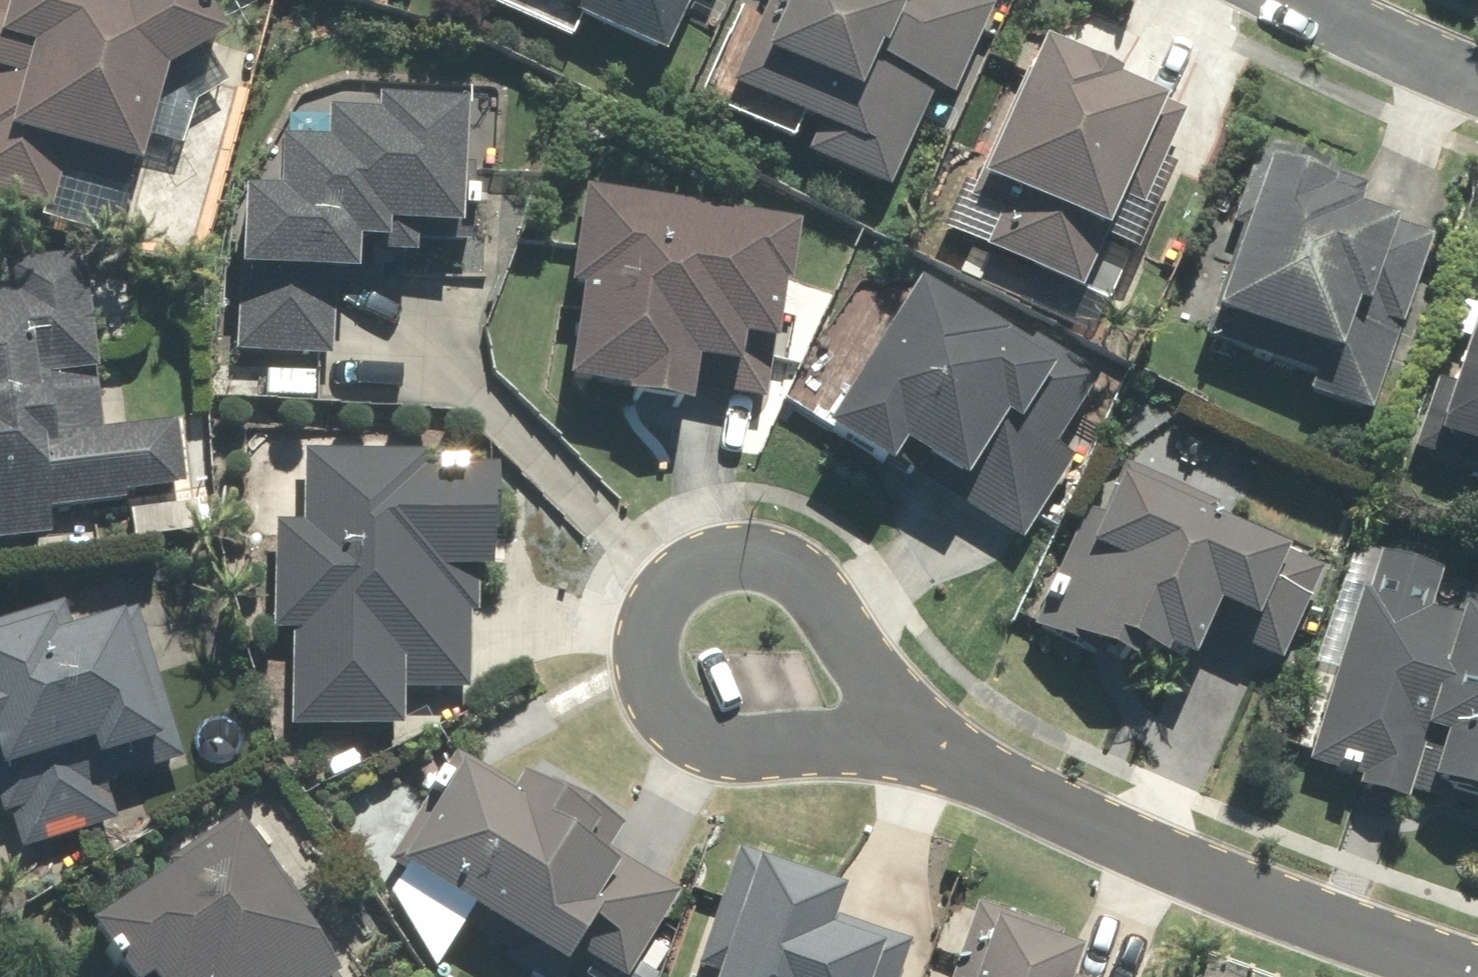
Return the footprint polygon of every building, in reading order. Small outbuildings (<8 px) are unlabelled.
[(53,209),(67,151),(143,169),(168,68),(224,37),(203,0),(0,0),(0,196),(53,209)] [(581,1),(574,16),(664,56),(689,0),(579,0),(581,1)] [(731,85),(815,123),(802,152),(890,192),(937,90),(957,100),(1001,4),(992,0),(770,0),(731,85)] [(1122,73),(1047,39),(974,202),(1000,214),(984,249),(1083,293),(1124,201),(1145,210),(1189,112),(1118,80),(1122,73)] [(241,189),(234,352),(331,356),(334,274),(358,275),(358,256),(417,259),(418,226),(463,228),(468,104),(380,101),(379,114),(328,112),(327,143),(284,141),(282,191),(241,189)] [(1378,412),(1433,232),(1359,209),(1370,174),(1266,143),(1200,358),(1378,412)] [(799,219),(587,185),(571,284),(585,286),(570,382),(626,391),(625,397),(695,408),(698,391),(770,402),(799,219)] [(85,254),(9,262),(12,287),(0,288),(0,542),(53,536),(50,511),(189,496),(181,421),(104,429),(85,254)] [(923,271),(830,428),(1024,543),(1074,459),(1058,450),(1102,376),(923,271)] [(1458,386),(1434,378),(1411,449),(1477,471),(1477,325),(1458,386)] [(320,368),(260,366),(259,400),(319,403),(320,368)] [(429,449),(303,449),(303,524),(272,524),(272,631),(295,631),(295,729),(405,729),(405,692),(475,692),(475,571),(498,571),(498,465),(429,465),(429,449)] [(1103,514),(1087,507),(1035,630),(1160,682),(1174,649),(1199,660),(1210,633),(1282,664),(1325,562),(1213,515),(1218,503),(1124,464),(1103,514)] [(1376,552),(1312,764),(1362,779),(1359,788),(1407,802),(1410,793),(1477,814),(1477,599),(1464,594),(1457,618),(1433,611),(1445,573),(1376,552)] [(0,624),(0,822),(10,855),(133,819),(121,777),(181,759),(137,608),(76,625),(70,604),(0,624)] [(387,861),(567,969),(574,957),(607,976),(632,976),(683,892),(609,847),(623,823),(553,781),(548,789),(523,774),(517,785),(455,749),(387,861)] [(235,817),(171,859),(177,869),(89,926),(123,976),(340,976),(235,817)] [(738,846),(699,966),(722,973),(720,976),(900,976),(911,944),(836,920),(846,890),(833,886),(835,878),(738,846)] [(977,905),(953,976),(1073,976),(1081,951),(1059,944),(1062,933),(977,905)]
